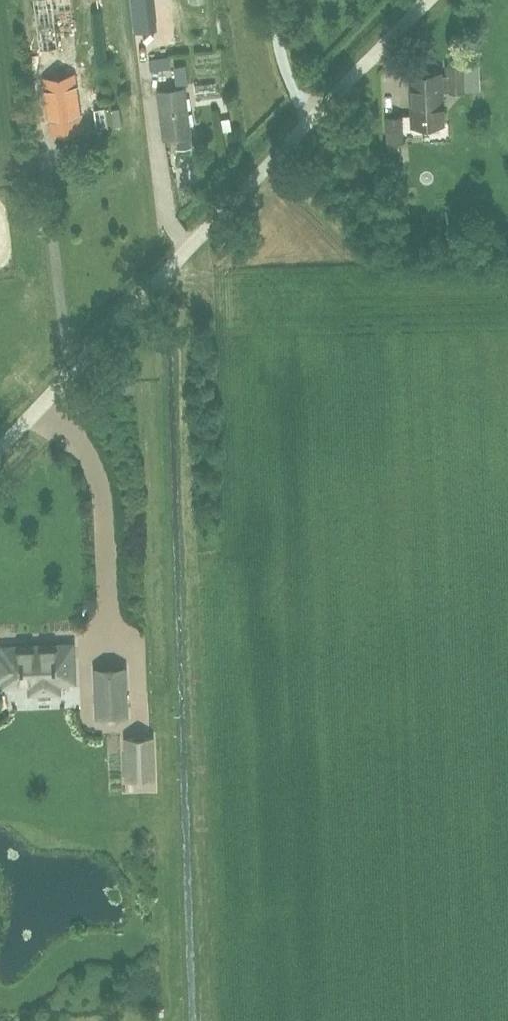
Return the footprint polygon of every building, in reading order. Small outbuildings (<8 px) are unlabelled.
[(52,0),(34,0),(39,48),(57,46),(52,0)] [(150,70),(171,66),(170,55),(149,58),(150,70)] [(177,86),(188,84),(186,64),(174,66),(177,86)] [(442,72),(410,74),(412,121),(444,120),(442,91),(458,90),(466,89),(465,65),(447,65),(448,76),(442,76),(442,72)] [(51,134),(84,129),(76,73),(43,78),(51,134)] [(165,138),(191,135),(185,87),(159,90),(165,138)] [(104,126),(128,123),(125,105),(95,109),(98,131),(104,130),(104,126)] [(400,152),(399,140),(403,140),(402,116),(386,116),(387,152),(400,152)] [(32,683),(32,691),(57,690),(57,682),(74,681),(72,645),(4,648),(4,655),(0,655),(0,677),(5,677),(5,684),(32,683)] [(124,668),(96,669),(98,716),(126,715),(124,668)] [(146,738),(122,738),(122,778),(146,778),(146,738)]
